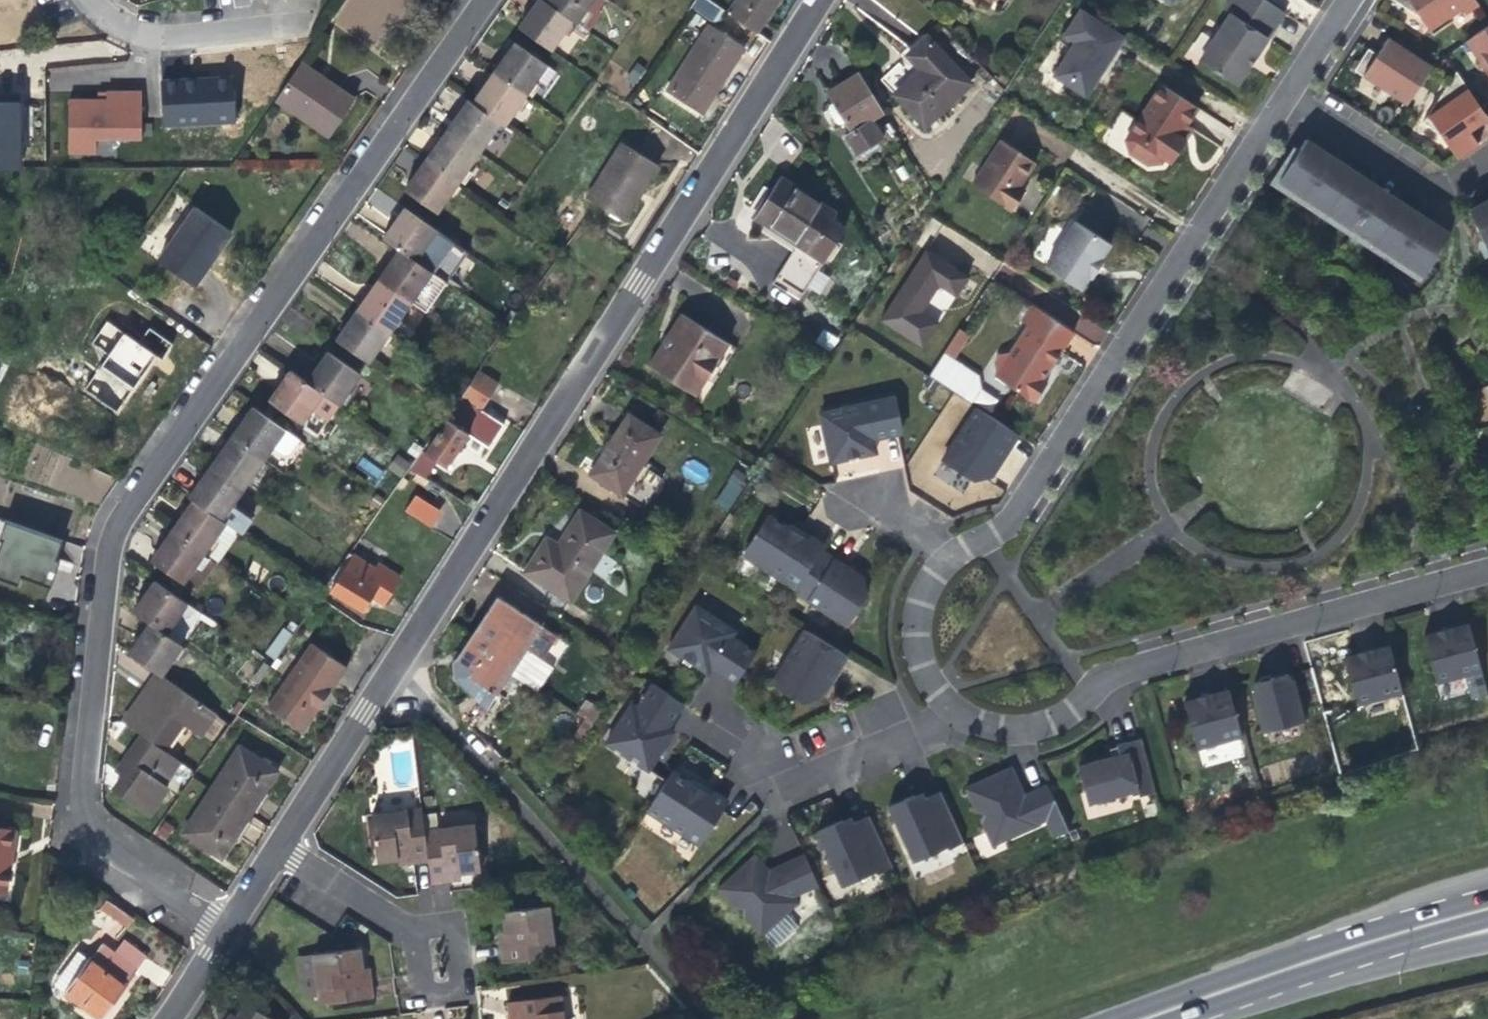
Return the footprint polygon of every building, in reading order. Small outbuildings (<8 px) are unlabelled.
[(51,46),(39,0),(0,0),(0,51),(51,46)] [(572,21),(544,1),(543,0),(537,0),(529,11),(518,27),(551,51),(572,21)] [(544,1),(572,21),(576,24),(593,0),(545,0),(544,1)] [(691,8),(713,21),(721,8),(708,0),(696,0),(691,8)] [(730,13),(757,31),(779,0),(739,0),(731,11),(730,13)] [(1286,13),(1266,0),(1236,0),(1228,12),(1233,16),(1203,63),(1239,87),(1260,55),(1286,13)] [(1421,20),(1428,32),(1460,10),(1464,15),(1477,6),(1473,0),(1390,0),(1421,20)] [(1124,35),(1082,8),(1061,41),(1072,48),(1055,74),(1086,94),(1104,66),(1124,35)] [(1464,42),(1487,77),(1487,26),(1464,42)] [(667,89),(701,112),(723,79),(743,48),(708,27),(667,89)] [(894,93),(924,124),(966,83),(925,37),(916,45),(907,54),(920,69),(894,93)] [(505,57),(493,73),(524,96),(547,64),(516,43),(505,57)] [(1368,50),(1354,72),(1405,105),(1430,67),(1394,43),(1387,53),(1383,60),(1368,50)] [(345,90),(303,59),(277,96),(329,135),(356,97),(345,90)] [(882,109),(859,71),(847,78),(826,91),(849,129),(842,134),(855,155),(883,136),(871,116),(882,109)] [(1464,127),(1482,113),(1454,72),(1422,123),(1438,134),(1456,160),(1461,157),(1477,148),(1478,147),(1468,133),(1464,127)] [(484,85),(472,103),(499,122),(503,125),(524,96),(493,73),(484,85)] [(249,103),(247,74),(204,76),(205,105),(249,103)] [(1179,136),(1186,125),(1198,107),(1162,84),(1127,139),(1130,152),(1150,164),(1162,162),(1166,157),(1173,162),(1187,140),(1179,136)] [(139,140),(139,93),(105,93),(105,101),(67,101),(67,150),(94,150),(94,140),(139,140)] [(478,154),(499,122),(472,103),(468,100),(459,114),(446,131),(478,154)] [(19,168),(20,102),(0,102),(0,168),(19,168)] [(1482,113),(1464,127),(1468,133),(1475,128),(1487,118),(1482,113)] [(1179,136),(1187,140),(1189,136),(1194,129),(1186,125),(1179,136)] [(457,184),(478,154),(446,131),(436,145),(425,161),(457,184)] [(1308,139),(1281,180),(1425,274),(1454,233),(1437,222),(1413,207),(1385,189),(1367,178),(1340,162),(1320,147),(1308,139)] [(1002,142),(974,186),(1014,211),(1026,192),(1020,188),(1029,174),(1036,163),(1002,142)] [(587,200),(624,223),(642,194),(659,167),(622,144),(587,200)] [(436,213),(457,184),(425,161),(416,174),(404,190),(436,213)] [(754,216),(810,251),(825,260),(845,228),(835,212),(778,177),(764,200),(754,216)] [(1466,206),(1487,252),(1487,195),(1480,199),(1466,206)] [(191,207),(154,259),(190,284),(209,257),(227,232),(191,207)] [(383,238),(399,249),(416,261),(436,231),(404,208),(396,219),(383,238)] [(1045,267),(1080,290),(1088,276),(1090,278),(1098,266),(1103,259),(1101,257),(1110,244),(1075,221),(1045,267)] [(431,271),(416,261),(399,249),(387,267),(378,279),(410,302),(431,271)] [(940,285),(958,297),(970,279),(928,252),(882,322),(924,349),(940,326),(922,314),(934,295),(940,285)] [(369,292),(357,310),(388,332),(410,302),(378,279),(369,292)] [(1049,373),(1075,334),(1033,307),(1022,323),(1029,327),(1010,355),(1000,357),(994,366),(997,376),(994,380),(1034,405),(1048,385),(1043,382),(1049,373)] [(368,362),(388,332),(357,310),(347,324),(336,339),(368,362)] [(650,365),(697,396),(730,345),(682,315),(669,336),(650,365)] [(1073,332),(1101,343),(1107,327),(1080,316),(1073,332)] [(145,328),(140,340),(105,322),(94,343),(106,350),(84,393),(121,412),(152,353),(163,359),(172,342),(145,328)] [(960,331),(952,343),(961,349),(970,337),(960,331)] [(952,343),(945,355),(953,360),(961,349),(952,343)] [(319,364),(306,382),(322,394),(338,405),(359,374),(327,352),(319,364)] [(945,355),(930,378),(971,404),(981,389),(978,377),(953,360),(945,355)] [(322,394),(306,382),(288,370),(278,384),(268,398),(318,433),(338,405),(322,394)] [(500,386),(498,385),(479,372),(467,388),(447,417),(446,419),(447,420),(425,453),(423,452),(416,461),(411,468),(426,477),(437,461),(446,468),(469,435),(489,450),(496,439),(505,427),(483,411),(500,386)] [(891,398),(819,414),(829,463),(864,455),(874,453),(871,440),(899,434),(891,398)] [(242,421),(230,436),(263,460),(284,429),(252,407),(242,421)] [(1018,435),(977,409),(943,461),(973,481),(984,479),(987,474),(997,460),(1001,462),(1018,435)] [(591,473),(621,492),(658,435),(628,416),(610,443),(591,473)] [(220,451),(208,467),(241,490),(263,460),(230,436),(220,451)] [(997,460),(987,474),(991,477),(997,468),(1001,462),(997,460)] [(187,496),(192,499),(221,519),(224,522),(239,532),(249,518),(231,505),(241,490),(208,467),(199,479),(187,496)] [(732,510),(744,477),(729,471),(717,505),(732,510)] [(416,494),(407,509),(431,524),(440,510),(416,494)] [(224,522),(221,519),(192,499),(183,512),(170,530),(203,552),(224,522)] [(545,538),(525,571),(569,600),(610,532),(579,512),(557,546),(545,538)] [(819,551),(823,546),(809,537),(806,542),(800,537),(768,517),(742,557),(794,590),(819,551)] [(60,539),(0,519),(0,578),(17,585),(20,576),(50,586),(56,569),(59,559),(54,557),(60,539)] [(182,582),(203,552),(170,530),(162,542),(150,559),(182,582)] [(846,568),(819,551),(794,590),(793,593),(845,626),(865,595),(863,585),(858,582),(844,573),(846,568)] [(352,552),(328,585),(332,587),(330,590),(360,611),(370,597),(383,605),(389,597),(399,582),(396,581),(398,577),(383,566),(379,571),(352,552)] [(846,568),(844,573),(858,582),(861,578),(851,572),(846,568)] [(132,610),(149,621),(166,633),(186,603),(153,579),(145,591),(132,610)] [(59,608),(63,598),(50,595),(48,605),(59,608)] [(454,658),(450,664),(452,677),(485,710),(525,650),(541,661),(557,638),(495,596),(486,610),(454,658)] [(734,685),(754,654),(729,638),(733,632),(694,607),(667,650),(705,675),(709,669),(717,674),(734,685)] [(128,651),(156,672),(161,675),(182,645),(166,633),(149,621),(141,632),(128,651)] [(1445,631),(1422,637),(1435,684),(1480,672),(1467,625),(1445,631)] [(281,628),(266,653),(276,659),(291,634),(281,628)] [(829,684),(846,656),(804,631),(771,684),(802,703),(813,700),(815,696),(824,681),(829,684)] [(310,645),(268,706),(302,730),(326,695),(345,669),(310,645)] [(49,646),(47,656),(61,660),(63,650),(49,646)] [(1369,652),(1343,659),(1356,706),(1401,694),(1388,647),(1369,652)] [(122,719),(142,734),(162,748),(182,721),(200,734),(215,714),(161,675),(156,672),(144,689),(122,719)] [(1251,695),(1262,734),(1303,723),(1291,681),(1287,682),(1285,675),(1268,679),(1252,684),(1255,694),(1251,695)] [(1438,684),(1441,699),(1467,694),(1464,679),(1438,684)] [(824,681),(815,696),(820,699),(824,692),(829,684),(824,681)] [(684,706),(653,686),(638,710),(632,706),(607,745),(649,773),(674,734),(668,730),(676,718),(684,706)] [(1207,696),(1182,703),(1195,750),(1240,737),(1227,691),(1207,696)] [(177,759),(162,748),(142,734),(125,756),(116,768),(123,773),(112,789),(146,814),(168,786),(162,782),(177,759)] [(1077,766),(1088,805),(1137,791),(1139,797),(1153,793),(1139,739),(1116,745),(1116,748),(1118,755),(1111,757),(1098,761),(1077,766)] [(236,833),(249,813),(268,785),(277,770),(239,747),(211,788),(182,831),(221,856),(236,833)] [(1118,755),(1116,748),(1109,750),(1111,757),(1118,755)] [(1015,797),(1022,794),(1016,782),(1011,769),(1004,772),(1015,797)] [(1045,785),(1023,797),(1022,794),(1015,797),(1004,772),(965,789),(990,847),(1036,828),(1036,826),(1044,822),(1052,839),(1067,833),(1045,785)] [(703,794),(670,773),(645,812),(697,846),(726,803),(712,794),(709,798),(703,794)] [(886,808),(911,863),(945,847),(946,850),(961,843),(938,791),(922,798),(914,802),(912,796),(886,808)] [(920,793),(912,796),(914,802),(922,798),(920,793)] [(412,863),(429,861),(424,830),(421,807),(370,814),(378,863),(398,860),(398,865),(412,863)] [(874,875),(891,868),(867,817),(852,824),(844,828),(841,821),(815,833),(840,887),(873,872),(874,875)] [(849,818),(841,821),(844,828),(852,824),(849,818)] [(474,822),(424,830),(429,861),(433,884),(446,882),(461,880),(460,874),(481,871),(474,822)] [(0,829),(0,891),(5,891),(12,845),(14,831),(0,829)] [(802,856),(768,872),(762,877),(748,861),(717,890),(760,937),(797,903),(792,898),(817,886),(802,856)] [(753,856),(748,861),(762,877),(768,872),(753,856)] [(100,909),(127,927),(134,917),(107,899),(100,909)] [(499,913),(502,934),(496,934),(497,948),(499,963),(556,956),(550,907),(499,913)] [(73,981),(64,994),(97,1018),(118,990),(136,966),(103,943),(91,958),(73,981)] [(79,949),(61,973),(73,981),(91,958),(79,949)] [(317,997),(318,1006),(372,999),(370,983),(368,971),(364,972),(361,949),(311,955),(314,974),(297,976),(299,987),(304,993),(316,991),(317,997)] [(295,958),(297,976),(314,974),(311,955),(295,958)] [(52,985),(64,994),(73,981),(61,973),(52,985)] [(510,1018),(562,1018),(560,997),(508,1003),(510,1018)] [(245,1004),(236,1018),(229,1015),(226,1018),(269,1018),(245,1004)]
